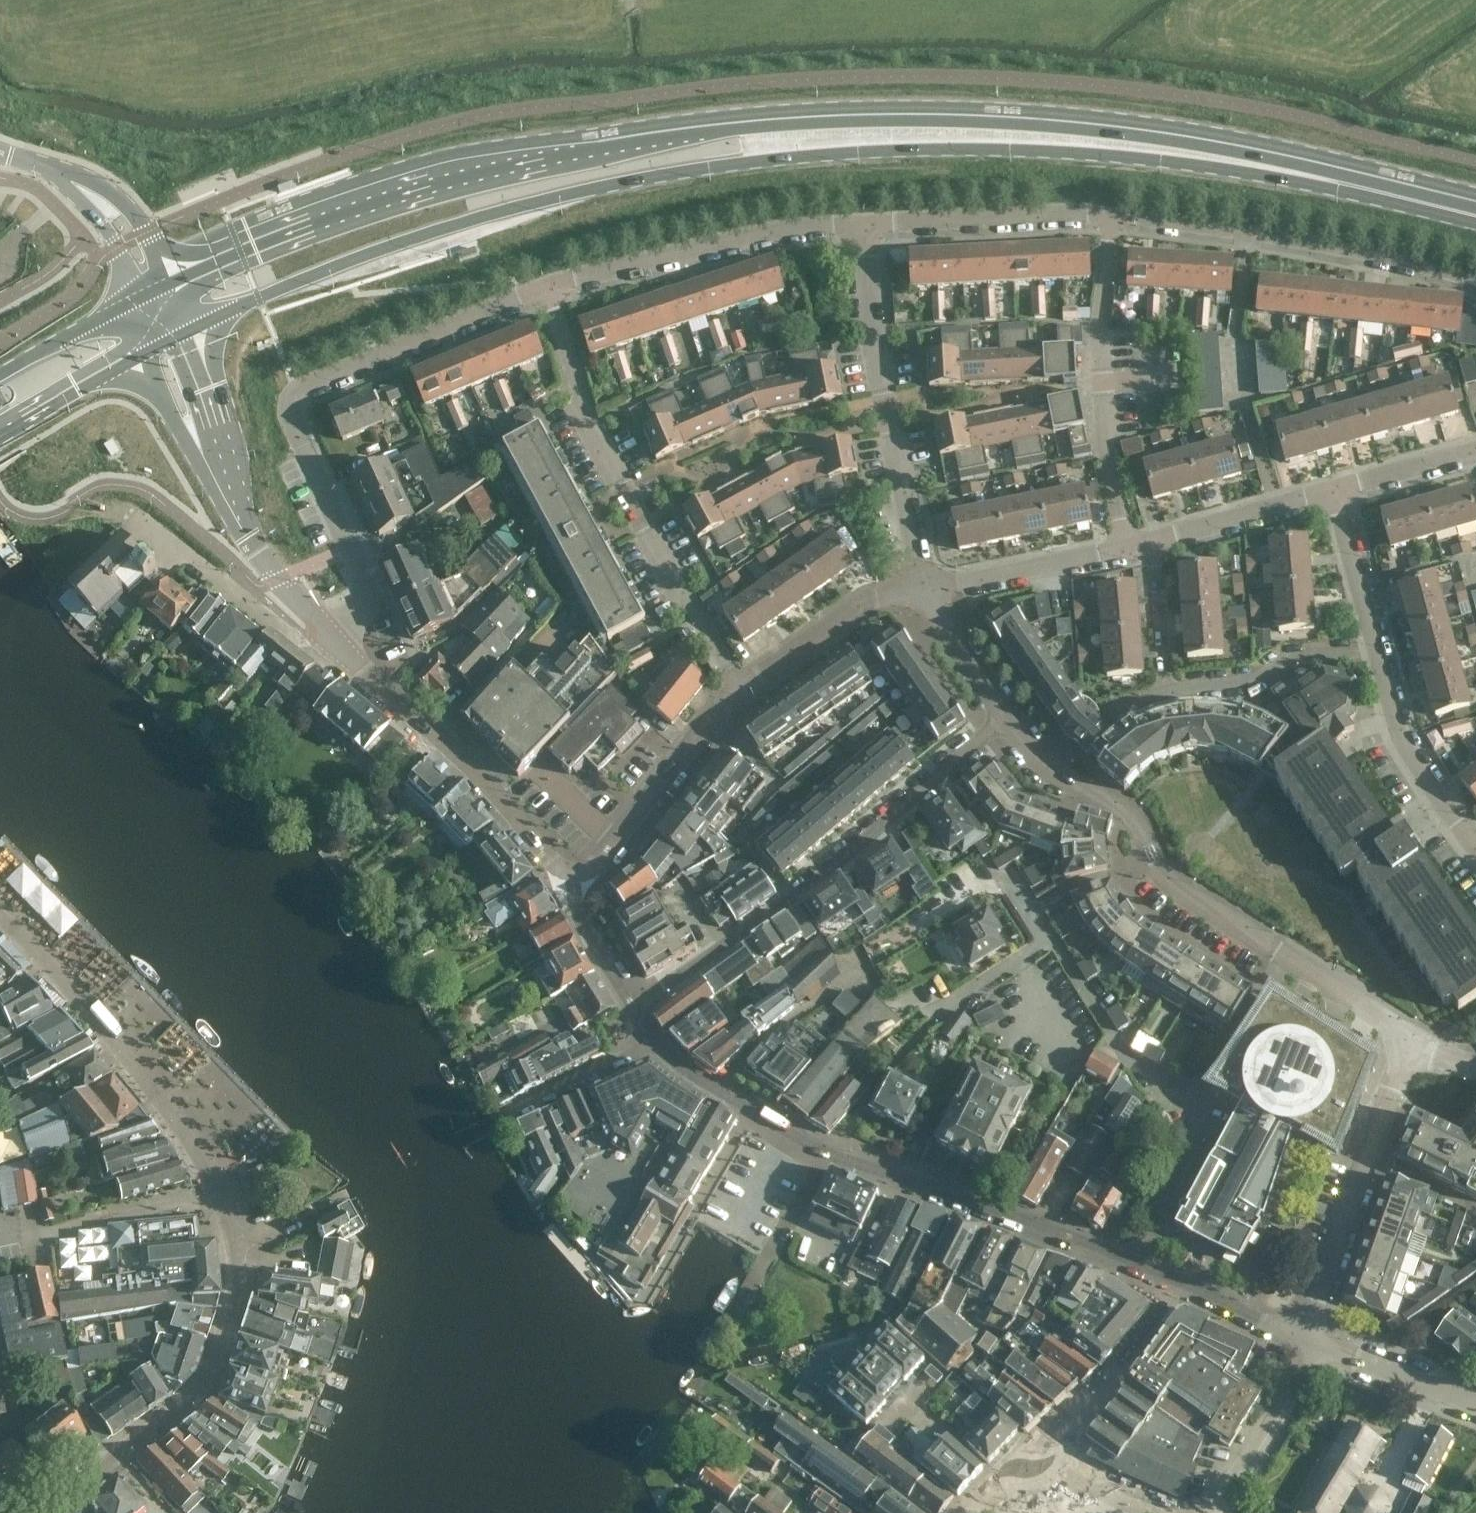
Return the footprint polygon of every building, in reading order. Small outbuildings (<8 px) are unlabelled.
[(1088,245),(1062,246),(1064,279),(1090,278),(1088,245)] [(1037,248),(1039,280),(1064,279),(1062,246),(1037,248)] [(1039,280),(1037,248),(1012,249),(1014,282),(1039,280)] [(1014,282),(1012,249),(987,250),(989,283),(1014,282)] [(989,283),(987,250),(962,251),(964,284),(989,283)] [(964,284),(962,251),(937,253),(938,285),(964,284)] [(938,285),(937,253),(911,254),(913,287),(938,285)] [(1156,288),(1157,257),(1132,255),(1130,287),(1156,288)] [(1156,288),(1180,289),(1182,258),(1157,257),(1156,288)] [(1205,290),(1206,259),(1182,258),(1180,289),(1205,290)] [(774,259),(749,267),(759,297),(784,289),(774,259)] [(1232,260),(1206,259),(1205,290),(1230,292),(1232,260)] [(736,305),(759,297),(749,267),(726,275),(736,305)] [(736,305),(726,275),(702,283),(712,313),(736,305)] [(1284,313),(1287,281),(1262,279),(1258,310),(1284,313)] [(1309,316),(1312,284),(1287,281),(1284,313),(1309,316)] [(702,283),(678,291),(688,321),(712,313),(702,283)] [(1334,318),(1337,287),(1312,284),(1309,316),(1334,318)] [(1359,321),(1362,290),(1337,287),(1334,318),(1359,321)] [(1387,292),(1362,290),(1359,321),(1383,324),(1387,292)] [(665,329),(688,321),(678,291),(654,298),(665,329)] [(1412,295),(1387,292),(1383,324),(1408,326),(1412,295)] [(940,322),(939,294),(934,294),(934,310),(915,311),(916,322),(935,321),(935,323),(940,322)] [(1436,298),(1412,295),(1408,326),(1433,329),(1436,298)] [(1148,297),(1147,311),(1158,312),(1159,298),(1148,297)] [(631,306),(641,337),(665,329),(654,298),(631,306)] [(1461,300),(1436,298),(1433,329),(1457,332),(1456,342),(1470,343),(1472,319),(1459,317),(1461,300)] [(641,337),(631,306),(607,314),(617,344),(641,337)] [(1077,309),(1063,310),(1063,320),(1078,320),(1077,309)] [(1147,311),(1146,325),(1154,326),(1157,326),(1158,312),(1147,311)] [(617,344),(607,314),(583,322),(593,353),(617,344)] [(787,316),(767,322),(771,332),(790,325),(787,316)] [(720,320),(715,322),(724,349),(728,347),(720,320)] [(724,349),(715,322),(709,324),(718,351),(724,349)] [(771,332),(767,322),(760,324),(763,334),(771,332)] [(1305,353),(1308,324),(1300,323),(1298,352),(1305,353)] [(1007,383),(1007,382),(1017,382),(1014,324),(999,325),(1001,351),(987,352),(988,384),(1007,383)] [(1028,381),(1028,382),(1046,381),(1044,349),(1030,349),(1029,324),(1014,324),(1017,382),(1028,381)] [(531,325),(507,335),(520,365),(544,355),(531,325)] [(929,375),(930,386),(960,385),(957,327),(942,328),(943,354),(928,355),(929,360),(927,360),(928,375),(929,375)] [(970,384),(970,385),(988,384),(987,352),(973,353),(971,327),(957,327),(960,385),(970,384)] [(1064,380),(1064,384),(1077,383),(1076,347),(1074,347),(1074,344),(1083,343),(1082,327),(1058,329),(1059,348),(1044,349),(1046,381),(1064,380)] [(1355,358),(1358,329),(1351,329),(1349,357),(1355,358)] [(1363,330),(1358,329),(1355,358),(1360,358),(1363,330)] [(737,348),(747,346),(744,331),(734,333),(737,348)] [(1191,336),(1197,411),(1223,408),(1216,333),(1191,336)] [(497,374),(520,365),(507,335),(484,345),(497,374)] [(667,338),(675,364),(680,363),(672,337),(667,338)] [(670,366),(675,364),(667,338),(661,340),(670,366)] [(1258,343),(1256,343),(1257,357),(1284,355),(1283,342),(1258,343)] [(1420,342),(1406,345),(1405,357),(1422,353),(1420,342)] [(814,402),(842,397),(840,386),(841,385),(838,370),(837,370),(836,366),(822,368),(817,343),(803,346),(814,402)] [(474,384),(497,374),(484,345),(461,354),(474,384)] [(1405,357),(1406,345),(1392,347),(1394,359),(1405,357)] [(804,404),(814,402),(803,346),(788,349),(793,374),(781,377),(787,409),(804,405),(804,404)] [(619,355),(627,381),(632,380),(624,353),(619,355)] [(451,394),(474,384),(461,354),(438,364),(451,394)] [(771,411),(771,412),(787,409),(781,377),(766,380),(761,354),(745,358),(750,383),(751,383),(760,413),(771,411)] [(621,383),(627,381),(619,355),(613,356),(621,383)] [(1284,355),(1257,357),(1258,369),(1285,367),(1284,355)] [(1419,360),(1422,370),(1431,367),(1428,358),(1419,360)] [(1459,362),(1465,386),(1475,383),(1475,377),(1471,359),(1459,362)] [(1412,373),(1422,370),(1419,360),(1409,363),(1412,373)] [(451,394),(438,364),(414,374),(427,404),(451,394)] [(743,421),(743,422),(760,415),(759,413),(760,413),(751,383),(750,383),(735,390),(724,366),(710,372),(733,425),(743,421)] [(1285,367),(1258,369),(1259,381),(1286,379),(1286,374),(1285,367)] [(1377,372),(1380,382),(1389,379),(1386,369),(1377,372)] [(724,430),(723,429),(733,425),(710,372),(697,378),(707,402),(695,407),(708,437),(724,430)] [(1370,385),(1380,382),(1377,372),(1367,375),(1370,385)] [(1426,384),(1435,417),(1457,410),(1455,402),(1452,391),(1448,378),(1426,384)] [(1286,379),(1259,381),(1260,395),(1287,392),(1286,379)] [(500,383),(509,408),(514,406),(505,381),(500,383)] [(1335,384),(1338,394),(1347,392),(1344,381),(1335,384)] [(504,410),(509,408),(500,383),(494,385),(504,410)] [(385,390),(391,403),(405,397),(400,384),(385,390)] [(539,384),(527,392),(533,401),(545,393),(539,384)] [(1328,397),(1338,394),(1335,384),(1325,387),(1328,397)] [(1435,417),(1426,384),(1405,391),(1414,423),(1435,417)] [(683,447),(692,443),(693,444),(708,437),(695,407),(684,412),(673,388),(660,394),(683,447)] [(1461,389),(1452,391),(1455,402),(1464,400),(1461,389)] [(1084,427),(1085,427),(1078,391),(1065,393),(1066,397),(1048,401),(1055,433),(1069,430),(1074,457),(1083,455),(1082,447),(1088,446),(1084,427)] [(1405,391),(1384,397),(1393,429),(1414,423),(1405,391)] [(1293,396),(1295,406),(1305,403),(1302,393),(1293,396)] [(652,448),(656,458),(683,447),(660,394),(646,400),(657,424),(644,429),(646,434),(645,434),(651,448),(652,448)] [(372,395),(352,403),(332,411),(344,439),(384,423),(372,395)] [(1286,408),(1295,406),(1293,396),(1283,398),(1286,408)] [(1384,397),(1363,403),(1372,435),(1393,429),(1384,397)] [(452,403),(462,428),(467,426),(457,401),(452,403)] [(1032,465),(1046,462),(1041,435),(1055,433),(1048,401),(1031,404),(1031,405),(1020,407),(1032,465)] [(458,430),(462,428),(452,403),(448,405),(458,430)] [(1351,441),(1372,435),(1363,403),(1342,409),(1351,441)] [(1012,441),(1017,468),(1032,465),(1020,407),(1010,409),(1010,408),(992,412),(998,443),(998,444),(1012,441)] [(1267,407),(1257,410),(1260,420),(1265,419),(1269,413),(1267,407)] [(1330,447),(1351,441),(1342,409),(1321,415),(1330,447)] [(619,659),(653,640),(643,622),(646,620),(638,606),(637,606),(621,576),(622,575),(607,548),(606,549),(580,500),(581,499),(566,472),(565,473),(548,442),(550,441),(542,427),(539,428),(529,410),(515,418),(523,437),(505,447),(534,502),(529,504),(534,512),(538,510),(556,542),(546,548),(551,558),(562,552),(575,578),(570,580),(575,588),(579,586),(609,640),(620,634),(627,648),(616,654),(619,659)] [(990,474),(984,446),(998,443),(992,412),(974,415),(974,416),(964,418),(975,477),(990,474)] [(1309,453),(1330,447),(1321,415),(1300,421),(1309,453)] [(955,452),(961,480),(975,477),(964,418),(935,424),(937,435),(935,435),(938,451),(940,450),(941,455),(955,452)] [(1203,421),(1206,430),(1213,428),(1210,418),(1203,421)] [(1194,434),(1206,430),(1203,421),(1191,424),(1194,434)] [(1287,459),(1309,453),(1300,421),(1278,427),(1287,459)] [(1161,433),(1163,443),(1172,441),(1169,431),(1161,433)] [(1153,446),(1163,443),(1161,433),(1150,436),(1153,446)] [(354,479),(367,507),(441,474),(423,436),(400,446),(405,456),(354,479)] [(853,452),(851,440),(823,446),(834,502),(849,500),(844,474),(857,471),(856,467),(858,466),(854,451),(853,452)] [(1210,446),(1219,478),(1241,472),(1232,440),(1210,446)] [(1130,441),(1120,443),(1125,459),(1134,456),(1130,441)] [(1248,445),(1239,447),(1242,458),(1251,456),(1248,445)] [(814,480),(819,506),(834,502),(823,446),(813,448),(812,447),(795,451),(795,452),(790,453),(801,483),(814,480)] [(1198,484),(1219,478),(1210,446),(1189,452),(1198,484)] [(1177,490),(1198,484),(1189,452),(1168,458),(1177,490)] [(789,511),(795,508),(785,491),(801,483),(790,453),(782,457),(781,456),(766,465),(757,471),(787,526),(795,522),(789,511)] [(1155,497),(1177,490),(1168,458),(1146,464),(1155,497)] [(441,474),(367,507),(380,535),(414,519),(420,528),(487,481),(479,464),(443,480),(441,474)] [(1057,467),(1059,477),(1068,475),(1066,465),(1057,467)] [(1048,479),(1059,477),(1057,467),(1047,469),(1048,479)] [(768,522),(773,520),(779,530),(787,526),(757,471),(747,476),(747,475),(732,483),(747,511),(748,512),(759,505),(768,522)] [(1147,471),(1133,473),(1135,485),(1148,484),(1147,471)] [(1013,476),(1016,486),(1026,484),(1024,474),(1013,476)] [(1006,488),(1016,486),(1013,476),(1004,478),(1006,488)] [(746,548),(740,538),(745,535),(736,518),(747,511),(732,483),(717,491),(718,492),(708,497),(738,553),(746,548)] [(970,485),(972,495),(982,493),(980,483),(970,485)] [(963,497),(972,495),(970,485),(961,487),(963,497)] [(485,486),(466,497),(481,524),(501,513),(488,490),(485,486)] [(1062,492),(1069,526),(1091,521),(1084,488),(1062,492)] [(1447,495),(1456,527),(1475,522),(1475,513),(1469,489),(1447,495)] [(1062,492),(1040,497),(1047,530),(1069,526),(1062,492)] [(1456,527),(1447,495),(1426,501),(1435,533),(1456,527)] [(725,546),(731,557),(738,553),(708,497),(683,510),(689,520),(687,521),(695,535),(696,534),(698,538),(710,532),(719,549),(725,546)] [(1047,530),(1040,497),(1019,501),(1026,535),(1047,530)] [(1026,535),(1019,501),(997,506),(1004,539),(1026,535)] [(1426,501),(1405,506),(1414,539),(1435,533),(1426,501)] [(997,506),(975,510),(982,544),(1004,539),(997,506)] [(1414,539),(1405,506),(1383,513),(1392,545),(1414,539)] [(960,548),(982,544),(975,510),(953,515),(960,548)] [(808,522),(800,528),(806,536),(814,530),(808,522)] [(806,536),(800,528),(792,534),(797,542),(806,536)] [(817,548),(836,576),(855,563),(835,535),(817,548)] [(74,584),(69,599),(87,618),(102,613),(117,619),(134,602),(157,573),(143,558),(144,557),(134,547),(122,537),(74,584)] [(481,594),(517,560),(495,537),(444,585),(440,587),(455,620),(460,618),(458,616),(481,594)] [(1276,562),(1309,559),(1307,537),(1285,539),(1274,539),(1276,562)] [(1470,543),(1461,545),(1464,555),(1473,553),(1470,543)] [(1464,555),(1461,545),(1452,548),(1454,558),(1464,555)] [(772,546),(764,552),(770,560),(778,554),(772,546)] [(836,576),(817,548),(799,561),(818,588),(836,576)] [(399,606),(434,589),(417,551),(381,567),(399,606)] [(770,560),(764,552),(756,557),(761,566),(770,560)] [(1427,555),(1419,557),(1422,567),(1430,565),(1427,555)] [(1246,565),(1257,564),(1256,556),(1246,557),(1246,565)] [(1240,557),(1230,558),(1232,571),(1241,570),(1240,557)] [(1422,567),(1419,557),(1409,560),(1412,570),(1422,567)] [(1278,584),(1311,581),(1309,559),(1276,562),(1278,584)] [(799,561),(781,574),(800,601),(818,588),(799,561)] [(1183,589),(1217,586),(1215,564),(1181,567),(1183,589)] [(1258,576),(1257,564),(1246,565),(1247,577),(1258,576)] [(737,572),(729,578),(734,586),(743,580),(737,572)] [(157,573),(134,602),(148,614),(146,618),(154,625),(160,623),(172,633),(184,618),(187,621),(208,593),(202,588),(197,594),(193,591),(187,599),(182,595),(180,589),(174,585),(170,586),(168,584),(157,573)] [(763,586),(782,614),(800,601),(781,574),(763,586)] [(1233,585),(1244,584),(1243,576),(1233,577),(1233,585)] [(1401,585),(1407,607),(1440,598),(1434,576),(1401,585)] [(734,586),(729,578),(721,584),(726,592),(734,586)] [(1279,606),(1313,603),(1311,581),(1278,584),(1279,606)] [(1103,609),(1137,606),(1135,583),(1101,586),(1103,609)] [(1245,596),(1244,584),(1233,585),(1234,597),(1245,596)] [(1454,586),(1456,594),(1466,591),(1464,584),(1454,586)] [(764,627),(782,614),(763,586),(745,599),(764,627)] [(1185,611),(1219,608),(1217,586),(1183,589),(1185,611)] [(440,587),(434,589),(399,606),(415,639),(455,620),(440,587)] [(531,621),(499,591),(493,597),(464,628),(473,637),(449,663),(440,655),(418,678),(442,700),(463,677),(466,680),(464,682),(468,687),(471,684),(473,685),(511,645),(510,644),(531,621)] [(1466,591),(1456,594),(1459,604),(1469,602),(1466,591)] [(187,621),(182,626),(209,648),(235,614),(208,593),(187,621)] [(1047,594),(1035,597),(1037,609),(1049,606),(1047,594)] [(550,596),(542,605),(552,613),(560,604),(550,596)] [(1446,619),(1440,598),(1407,607),(1413,628),(1446,619)] [(746,640),(764,627),(745,599),(726,612),(746,640)] [(1251,608),(1262,608),(1261,600),(1251,600),(1251,608)] [(1074,612),(1085,611),(1085,602),(1074,603),(1074,612)] [(1315,626),(1313,603),(1279,606),(1281,629),(1315,626)] [(994,634),(1019,616),(1011,605),(1002,611),(998,606),(982,617),(994,634)] [(1049,606),(1037,609),(1039,621),(1052,618),(1049,606)] [(1103,609),(1105,631),(1139,628),(1137,606),(1103,609)] [(1187,633),(1221,630),(1219,608),(1185,611),(1187,633)] [(1262,619),(1262,608),(1251,608),(1252,619),(1262,619)] [(1086,622),(1085,611),(1074,612),(1075,623),(1086,622)] [(235,614),(209,648),(218,654),(213,659),(219,663),(223,659),(236,669),(262,635),(235,614)] [(1019,616),(994,634),(1005,650),(1030,632),(1019,616)] [(720,618),(714,621),(720,630),(725,626),(720,618)] [(1237,628),(1248,627),(1247,619),(1237,620),(1237,628)] [(1451,641),(1446,619),(1413,628),(1419,649),(1451,641)] [(1072,636),(1071,620),(1056,621),(1058,637),(1072,636)] [(1467,636),(1475,634),(1475,629),(1475,626),(1465,629),(1467,636)] [(1248,638),(1248,627),(1237,628),(1238,639),(1248,638)] [(1107,653),(1141,650),(1139,628),(1105,631),(1107,653)] [(885,667),(913,648),(899,629),(871,648),(885,667)] [(687,630),(679,634),(682,640),(690,636),(687,630)] [(1223,652),(1221,630),(1187,633),(1190,655),(1223,652)] [(1030,632),(1005,650),(1017,666),(1041,648),(1030,632)] [(215,692),(212,696),(215,699),(219,702),(231,688),(240,677),(245,681),(258,667),(267,675),(269,673),(270,672),(274,672),(278,668),(278,669),(295,651),(270,633),(265,638),(255,648),(237,670),(235,673),(234,672),(215,692)] [(1467,636),(1470,647),(1475,646),(1475,634),(1467,636)] [(558,672),(542,658),(525,677),(509,663),(462,716),(472,724),(500,752),(497,754),(518,775),(546,747),(570,722),(576,716),(600,690),(618,674),(611,664),(600,649),(590,636),(558,672)] [(1270,637),(1257,638),(1258,649),(1271,648),(1270,637)] [(1424,671),(1457,662),(1451,641),(1419,649),(1424,671)] [(605,647),(600,649),(611,664),(613,662),(605,647)] [(898,686),(926,666),(913,648),(885,667),(898,686)] [(1028,682),(1053,664),(1041,648),(1017,666),(1028,682)] [(636,656),(642,667),(654,660),(649,649),(636,656)] [(1143,673),(1141,650),(1107,653),(1109,676),(1143,673)] [(281,688),(265,708),(274,715),(290,697),(293,694),(294,695),(316,667),(314,665),(295,651),(278,669),(282,672),(273,682),(281,688)] [(827,666),(850,698),(872,683),(849,651),(827,666)] [(1090,666),(1090,655),(1079,656),(1080,667),(1090,666)] [(629,674),(642,667),(636,656),(623,663),(629,674)] [(1430,692),(1463,683),(1457,662),(1424,671),(1430,692)] [(149,663),(141,672),(147,677),(155,667),(149,663)] [(663,683),(688,702),(704,683),(680,663),(663,683)] [(1039,698),(1064,680),(1053,664),(1028,682),(1039,698)] [(827,666),(806,681),(829,714),(850,698),(827,666)] [(911,705),(939,685),(926,666),(898,686),(911,705)] [(316,667),(294,695),(315,712),(376,762),(382,768),(406,742),(400,737),(374,715),(337,685),(316,667)] [(1325,748),(1353,729),(1346,719),(1353,714),(1357,692),(1360,690),(1347,672),(1345,674),(1322,670),(1315,675),(1302,673),(1273,693),(1278,700),(1268,707),(1276,719),(1286,712),(1309,745),(1303,750),(1272,771),(1280,783),(1283,790),(1288,789),(1292,794),(1290,796),(1294,806),(1299,804),(1303,809),(1301,811),(1305,821),(1309,820),(1313,826),(1312,827),(1316,837),(1320,834),(1325,842),(1322,844),(1328,852),(1331,851),(1336,857),(1334,858),(1338,868),(1341,866),(1346,873),(1344,874),(1346,877),(1356,870),(1361,876),(1358,877),(1362,887),(1366,884),(1372,892),(1370,894),(1373,903),(1377,901),(1383,909),(1381,910),(1384,920),(1389,917),(1394,924),(1392,925),(1396,935),(1399,933),(1404,940),(1403,941),(1406,951),(1410,948),(1415,956),(1414,957),(1417,965),(1422,965),(1426,971),(1424,972),(1427,981),(1432,980),(1437,987),(1435,988),(1439,998),(1443,996),(1447,1003),(1445,1004),(1446,1006),(1452,1002),(1458,1011),(1475,999),(1475,945),(1410,850),(1414,847),(1404,833),(1395,838),(1393,836),(1389,839),(1325,748)] [(1070,688),(1064,680),(1039,698),(1051,714),(1080,694),(1083,691),(1077,683),(1070,688)] [(806,681),(784,696),(807,729),(829,714),(806,681)] [(672,722),(688,702),(663,683),(647,703),(672,722)] [(1463,683),(1430,692),(1436,714),(1469,705),(1463,683)] [(925,723),(952,704),(939,685),(911,705),(925,723)] [(604,694),(600,690),(576,716),(615,753),(628,740),(631,744),(642,733),(628,719),(637,710),(612,686),(604,694)] [(1083,698),(1080,694),(1051,714),(1068,736),(1081,748),(1103,727),(1102,720),(1102,714),(1100,710),(1099,708),(1095,703),(1089,699),(1083,698)] [(849,718),(853,723),(881,700),(876,695),(849,718)] [(786,744),(807,729),(784,696),(763,711),(786,744)] [(233,703),(226,711),(231,716),(239,707),(233,703)] [(966,723),(952,704),(925,723),(938,743),(966,723)] [(884,705),(878,710),(886,719),(892,714),(884,705)] [(1103,727),(1081,748),(1090,756),(1091,754),(1102,763),(1098,768),(1118,785),(1130,771),(1136,776),(1134,777),(1135,778),(1138,775),(1137,775),(1154,761),(1152,752),(1165,748),(1168,757),(1184,752),(1184,753),(1197,751),(1197,750),(1214,752),(1214,743),(1228,745),(1227,754),(1260,770),(1288,734),(1266,720),(1242,710),(1241,715),(1218,710),(1194,709),(1179,711),(1156,716),(1134,726),(1131,721),(1112,734),(1103,727)] [(263,710),(254,719),(262,726),(270,717),(263,710)] [(764,759),(786,744),(763,711),(741,726),(764,759)] [(874,714),(846,736),(851,742),(878,719),(874,714)] [(576,716),(570,722),(546,747),(547,748),(549,746),(565,762),(561,766),(569,773),(584,758),(598,771),(615,753),(576,716)] [(1469,720),(1455,724),(1458,734),(1472,731),(1469,720)] [(1458,734),(1455,724),(1442,728),(1444,738),(1458,734)] [(838,727),(811,749),(815,755),(842,732),(838,727)] [(854,761),(881,791),(915,762),(906,752),(911,748),(895,729),(890,733),(888,731),(854,761)] [(804,772),(809,778),(838,753),(834,747),(804,772)] [(815,755),(811,749),(783,772),(788,777),(815,755)] [(725,751),(701,779),(710,786),(731,803),(743,812),(747,807),(752,811),(763,796),(759,793),(766,784),(725,751)] [(405,780),(417,794),(440,773),(427,760),(405,780)] [(854,761),(820,790),(846,821),(881,791),(854,761)] [(971,809),(978,803),(1004,781),(988,762),(957,789),(971,809)] [(1461,779),(1475,799),(1475,767),(1461,779)] [(787,796),(809,778),(804,772),(782,791),(780,793),(785,798),(787,796)] [(440,773),(417,794),(413,797),(421,806),(427,802),(435,811),(458,789),(440,773)] [(722,813),(731,803),(710,786),(701,779),(681,805),(719,836),(731,821),(722,813)] [(1016,796),(1004,781),(978,803),(991,817),(1016,796)] [(397,788),(391,794),(394,798),(401,793),(397,788)] [(468,799),(458,789),(435,811),(433,813),(443,825),(446,822),(454,831),(449,835),(457,844),(462,840),(469,848),(472,846),(493,829),(468,799)] [(846,821),(820,790),(788,818),(814,849),(846,821)] [(1020,800),(1016,796),(991,817),(999,827),(997,831),(1012,837),(1025,802),(1020,800)] [(948,797),(923,814),(949,851),(957,845),(963,853),(987,836),(968,810),(961,815),(948,797)] [(777,806),(773,800),(749,825),(754,830),(777,806)] [(1042,807),(1025,802),(1012,837),(1029,843),(1030,839),(1042,807)] [(638,858),(644,863),(664,891),(683,875),(715,858),(719,866),(740,855),(718,838),(719,836),(681,805),(652,840),(638,858)] [(1078,820),(1042,807),(1030,839),(1061,851),(1063,863),(1106,854),(1104,841),(1106,835),(1107,832),(1102,831),(1105,821),(1079,814),(1078,820)] [(782,876),(814,849),(788,818),(756,845),(782,876)] [(490,915),(510,902),(516,897),(513,893),(533,877),(493,829),(472,846),(473,847),(469,850),(477,859),(481,855),(502,880),(475,895),(483,909),(485,908),(490,915)] [(912,829),(902,835),(911,848),(920,842),(912,829)] [(929,878),(911,851),(901,858),(891,842),(855,866),(874,895),(910,871),(919,885),(929,878)] [(983,842),(976,846),(983,857),(990,853),(983,842)] [(1016,850),(994,863),(999,870),(1020,857),(1016,850)] [(1107,869),(1106,854),(1063,863),(1064,871),(1051,880),(1056,887),(1066,881),(1065,879),(1107,869)] [(105,946),(26,861),(0,885),(0,888),(18,908),(20,906),(55,943),(67,932),(91,958),(105,946)] [(664,891),(644,863),(612,888),(627,908),(658,884),(664,891)] [(735,917),(738,921),(776,895),(761,873),(755,864),(733,879),(733,878),(702,900),(720,927),(735,917)] [(1033,868),(1025,873),(1034,887),(1042,883),(1033,868)] [(718,869),(705,878),(713,890),(726,881),(718,869)] [(531,934),(558,913),(533,877),(513,893),(516,897),(510,902),(530,934),(531,934)] [(821,927),(856,904),(864,916),(872,911),(858,891),(848,897),(837,880),(804,902),(821,927)] [(1084,922),(1120,898),(1112,882),(1072,898),(1065,902),(1068,909),(1076,906),(1084,922)] [(634,956),(676,931),(654,894),(617,917),(628,935),(624,938),(634,956)] [(1121,899),(1120,898),(1084,922),(1086,924),(1101,943),(1133,913),(1121,899)] [(469,905),(459,910),(463,918),(473,913),(469,905)] [(787,912),(806,939),(817,932),(798,905),(787,912)] [(369,906),(364,911),(369,917),(374,912),(369,906)] [(959,926),(959,927),(955,930),(963,943),(958,946),(970,967),(1004,948),(996,935),(1001,932),(988,911),(966,923),(964,923),(959,926)] [(1136,917),(1133,913),(1101,943),(1104,946),(1125,962),(1149,928),(1136,917)] [(479,914),(471,919),(474,925),(483,919),(479,914)] [(770,925),(790,953),(797,948),(793,942),(802,936),(787,914),(770,925)] [(561,918),(531,934),(530,934),(528,935),(538,952),(517,964),(521,971),(541,959),(574,940),(561,918)] [(752,937),(768,960),(774,956),(778,953),(782,959),(790,953),(770,925),(752,937)] [(676,932),(676,931),(634,956),(639,963),(637,963),(647,979),(698,949),(685,927),(676,932)] [(1169,940),(1149,928),(1125,962),(1127,964),(1146,976),(1169,940)] [(820,936),(781,969),(776,972),(766,979),(761,982),(771,998),(787,987),(796,1008),(797,1008),(807,999),(810,1002),(841,975),(838,970),(820,937),(820,936)] [(4,987),(7,989),(22,975),(21,975),(30,966),(0,937),(0,990),(4,987)] [(747,941),(746,941),(753,950),(758,947),(752,937),(747,941)] [(551,1001),(566,993),(595,976),(574,940),(541,959),(550,974),(540,980),(551,1001)] [(1162,997),(1191,951),(1190,951),(1189,952),(1169,940),(1146,976),(1141,984),(1162,997)] [(746,941),(743,944),(747,950),(759,967),(758,968),(747,975),(755,987),(761,982),(766,979),(776,972),(768,961),(768,960),(758,947),(753,950),(746,941)] [(758,968),(759,967),(747,950),(704,981),(702,978),(653,1014),(667,1032),(710,1001),(747,975),(758,968)] [(113,951),(95,960),(108,988),(126,980),(113,951)] [(1162,997),(1182,1010),(1212,964),(1191,951),(1162,997)] [(1094,967),(1089,960),(1078,967),(1083,974),(1094,967)] [(1203,1023),(1233,977),(1212,964),(1182,1010),(1203,1023)] [(1098,974),(1094,967),(1083,974),(1087,981),(1098,974)] [(5,1041),(57,1012),(66,1004),(43,980),(34,989),(22,975),(7,989),(4,987),(0,990),(0,1044),(5,1041)] [(595,976),(566,993),(576,1010),(586,1004),(606,994),(595,976)] [(1253,990),(1233,977),(1203,1023),(1224,1036),(1253,990)] [(761,1033),(796,1008),(787,987),(771,998),(744,1016),(747,1021),(697,1057),(719,1073),(761,1033)] [(225,1070),(148,988),(124,1010),(201,1092),(225,1070)] [(846,991),(833,1006),(848,1020),(861,1004),(846,991)] [(1187,1206),(1186,1206),(1185,1206),(1183,1206),(1182,1206),(1181,1207),(1181,1208),(1181,1209),(1185,1211),(1172,1235),(1238,1266),(1260,1226),(1258,1225),(1261,1220),(1263,1221),(1292,1136),(1289,1135),(1291,1131),(1350,1157),(1392,1060),(1332,1024),(1277,991),(1273,1000),(1217,1088),(1240,1103),(1243,1099),(1248,1102),(1235,1127),(1230,1125),(1187,1206)] [(586,1004),(595,1021),(616,1010),(606,994),(586,1004)] [(876,997),(787,1095),(785,1097),(790,1108),(807,1121),(850,1074),(848,1072),(859,1058),(861,1055),(903,1022),(876,997)] [(730,1029),(729,1027),(710,1002),(669,1032),(692,1057),(730,1029)] [(586,1004),(576,1010),(564,1016),(574,1032),(595,1021),(586,1004)] [(1124,1015),(1118,1006),(1107,1013),(1113,1022),(1124,1015)] [(1000,1007),(975,1019),(980,1030),(1005,1018),(1000,1007)] [(0,1044),(0,1065),(14,1091),(28,1084),(92,1050),(92,1049),(81,1038),(69,1025),(57,1013),(57,1012),(5,1041),(0,1044)] [(959,1013),(942,1036),(955,1046),(972,1023),(959,1013)] [(1129,1024),(1124,1015),(1113,1022),(1118,1031),(1129,1024)] [(507,1023),(489,1034),(492,1041),(511,1031),(507,1023)] [(786,1094),(787,1095),(830,1045),(819,1036),(818,1037),(808,1029),(807,1030),(798,1023),(789,1034),(786,1032),(778,1042),(775,1039),(766,1050),(764,1048),(750,1064),(748,1062),(744,1067),(776,1091),(779,1087),(787,1093),(786,1094)] [(545,1032),(477,1070),(485,1085),(503,1075),(553,1048),(551,1045),(545,1032)] [(568,1035),(556,1042),(562,1054),(566,1052),(574,1069),(604,1054),(608,1050),(602,1037),(596,1038),(578,1047),(568,1035)] [(892,1038),(885,1045),(894,1053),(900,1046),(892,1038)] [(553,1048),(503,1075),(514,1098),(520,1095),(562,1075),(574,1069),(566,1052),(562,1054),(556,1042),(551,1045),(553,1048)] [(1157,1049),(1150,1045),(1144,1057),(1151,1061),(1157,1049)] [(1165,1053),(1157,1049),(1151,1061),(1159,1065),(1165,1053)] [(75,1081),(84,1092),(114,1077),(111,1074),(111,1075),(94,1053),(55,1077),(61,1089),(75,1081)] [(1097,1053),(1085,1074),(1107,1087),(1120,1066),(1097,1053)] [(858,1059),(848,1072),(850,1074),(853,1076),(856,1078),(866,1065),(858,1059)] [(574,1180),(557,1201),(606,1240),(645,1176),(662,1146),(671,1152),(675,1145),(680,1136),(685,1138),(692,1127),(705,1103),(675,1084),(654,1067),(655,1066),(649,1065),(587,1094),(613,1151),(600,1162),(586,1174),(583,1168),(574,1180)] [(1188,1066),(1182,1077),(1190,1081),(1197,1079),(1201,1072),(1188,1066)] [(938,1144),(993,1171),(1034,1088),(1032,1086),(999,1069),(995,1071),(993,1076),(975,1068),(938,1144)] [(891,1076),(872,1113),(908,1131),(927,1095),(891,1076)] [(87,1141),(148,1120),(138,1108),(139,1107),(114,1077),(84,1092),(57,1105),(58,1105),(16,1125),(28,1161),(30,1160),(46,1155),(87,1141)] [(851,1082),(846,1079),(808,1122),(828,1133),(865,1092),(858,1087),(860,1083),(853,1079),(851,1082)] [(1132,1091),(1117,1081),(1104,1100),(1119,1109),(1107,1128),(1123,1138),(1141,1108),(1126,1099),(1132,1091)] [(23,1100),(20,1095),(8,1100),(17,1119),(53,1105),(47,1090),(23,1100)] [(587,1094),(571,1102),(593,1151),(600,1162),(613,1151),(587,1094)] [(571,1102),(556,1109),(583,1168),(586,1174),(600,1162),(593,1151),(571,1102)] [(606,1240),(599,1253),(626,1269),(622,1277),(643,1290),(692,1206),(688,1204),(737,1121),(708,1105),(707,1104),(705,1103),(692,1127),(685,1138),(680,1136),(675,1145),(671,1152),(662,1146),(645,1176),(606,1240)] [(556,1109),(540,1116),(564,1169),(574,1180),(583,1168),(556,1109)] [(1460,1138),(1414,1115),(1410,1124),(1415,1126),(1410,1137),(1405,1134),(1399,1146),(1403,1148),(1396,1162),(1393,1167),(1404,1172),(1411,1175),(1414,1170),(1475,1200),(1475,1119),(1460,1138)] [(264,1159),(287,1138),(266,1116),(243,1137),(264,1159)] [(540,1116),(519,1126),(534,1157),(529,1159),(538,1180),(528,1192),(540,1203),(564,1169),(540,1116)] [(158,1136),(159,1135),(148,1120),(87,1141),(91,1155),(158,1136)] [(1037,1154),(1013,1196),(1036,1208),(1062,1163),(1063,1163),(1074,1144),(1054,1132),(1058,1125),(1054,1123),(1050,1130),(1043,1143),(1039,1141),(1032,1152),(1037,1154)] [(1092,1127),(1081,1146),(1068,1170),(1082,1179),(1107,1136),(1092,1127)] [(177,1160),(163,1140),(101,1158),(103,1167),(99,1168),(103,1182),(115,1178),(177,1160)] [(1114,1149),(1099,1169),(1109,1177),(1124,1156),(1114,1149)] [(49,1166),(46,1155),(30,1160),(33,1170),(49,1166)] [(191,1180),(177,1160),(115,1178),(121,1200),(190,1180),(191,1180)] [(50,1169),(34,1173),(38,1185),(54,1180),(50,1169)] [(252,1172),(256,1183),(257,1186),(267,1183),(262,1169),(252,1172)] [(37,1203),(32,1171),(14,1174),(19,1206),(37,1203)] [(818,1210),(811,1223),(853,1243),(859,1229),(861,1230),(879,1193),(833,1171),(815,1209),(818,1210)] [(1101,1230),(1103,1231),(1121,1201),(1107,1193),(1112,1184),(1096,1175),(1074,1213),(1092,1224),(1092,1230),(1097,1232),(1101,1230)] [(1381,1198),(1421,1213),(1428,1192),(1388,1177),(1381,1198)] [(45,1222),(54,1220),(46,1192),(37,1194),(45,1222)] [(1381,1198),(1374,1219),(1414,1233),(1421,1213),(1381,1198)] [(897,1200),(871,1249),(861,1243),(848,1269),(884,1285),(922,1211),(897,1200)] [(343,1241),(361,1231),(348,1210),(316,1228),(323,1240),(338,1232),(343,1241)] [(881,1294),(874,1310),(885,1315),(894,1298),(905,1303),(947,1218),(925,1210),(881,1294)] [(1460,1232),(1466,1216),(1457,1213),(1452,1229),(1460,1232)] [(110,1254),(116,1254),(118,1276),(102,1278),(103,1292),(57,1297),(60,1324),(175,1304),(216,1310),(219,1296),(214,1242),(198,1243),(196,1217),(194,1217),(194,1218),(107,1226),(110,1254)] [(955,1218),(931,1265),(955,1277),(956,1277),(982,1229),(955,1218)] [(1374,1219),(1366,1239),(1407,1254),(1414,1233),(1374,1219)] [(955,1277),(941,1303),(962,1321),(974,1298),(986,1304),(1003,1276),(1018,1243),(982,1229),(956,1277),(955,1277)] [(1460,1232),(1452,1229),(1446,1244),(1455,1247),(1460,1232)] [(1407,1254),(1366,1239),(1359,1260),(1409,1278),(1416,1257),(1407,1254)] [(257,1297),(257,1300),(296,1314),(306,1315),(307,1315),(308,1303),(328,1306),(331,1282),(327,1282),(327,1281),(350,1284),(356,1248),(347,1246),(347,1244),(324,1240),(317,1279),(319,1279),(319,1281),(260,1273),(257,1297)] [(994,1309),(986,1326),(999,1331),(1004,1333),(1013,1322),(1018,1314),(1047,1255),(1027,1247),(1018,1243),(1003,1276),(986,1304),(987,1304),(992,1296),(999,1301),(995,1310),(994,1309)] [(1047,1255),(1018,1314),(1027,1319),(1032,1311),(1034,1309),(1035,1306),(1039,1309),(1048,1315),(1051,1311),(1050,1310),(1051,1309),(1059,1296),(1066,1284),(1077,1266),(1066,1262),(1048,1256),(1047,1255)] [(1352,1281),(1393,1295),(1402,1298),(1409,1278),(1359,1260),(1352,1281)] [(1468,1268),(1475,1271),(1475,1262),(1468,1268)] [(906,1313),(896,1325),(948,1372),(953,1371),(958,1372),(973,1356),(970,1349),(972,1344),(979,1336),(962,1321),(941,1303),(955,1277),(931,1265),(906,1313)] [(1066,1284),(1059,1296),(1070,1302),(1083,1309),(1084,1310),(1106,1276),(1077,1266),(1066,1284)] [(1468,1268),(1453,1278),(1458,1286),(1475,1273),(1475,1271),(1468,1268)] [(844,1272),(842,1276),(844,1281),(848,1283),(853,1281),(855,1277),(853,1272),(849,1270),(844,1272)] [(54,1305),(47,1272),(0,1282),(0,1321),(4,1339),(59,1328),(54,1305)] [(1106,1276),(1084,1310),(1094,1315),(1088,1322),(1095,1326),(1088,1334),(1108,1351),(1149,1305),(1108,1277),(1106,1276)] [(1385,1316),(1393,1295),(1352,1281),(1344,1302),(1385,1316)] [(1449,1292),(1439,1288),(1419,1302),(1420,1304),(1428,1307),(1449,1292)] [(296,1314),(257,1300),(251,1298),(247,1311),(283,1323),(280,1332),(285,1334),(316,1344),(318,1337),(305,1333),(306,1328),(304,1328),(306,1315),(296,1314)] [(1428,1307),(1420,1304),(1403,1317),(1407,1322),(1428,1307)] [(987,1306),(978,1322),(986,1326),(994,1309),(987,1306)] [(153,1319),(125,1324),(121,1325),(125,1342),(157,1336),(161,1335),(177,1341),(180,1332),(206,1341),(215,1314),(177,1308),(172,1323),(154,1326),(153,1319)] [(1035,1313),(1032,1319),(1042,1327),(1050,1316),(1048,1315),(1039,1309),(1036,1313),(1035,1313)] [(1453,1350),(1475,1320),(1460,1309),(1456,1315),(1453,1314),(1436,1337),(1453,1350)] [(1202,1445),(1208,1433),(1229,1447),(1263,1393),(1242,1379),(1244,1378),(1242,1377),(1249,1367),(1258,1352),(1245,1346),(1246,1345),(1219,1332),(1217,1334),(1207,1329),(1209,1325),(1210,1323),(1185,1310),(1179,1312),(1124,1387),(1127,1388),(1100,1425),(1099,1424),(1087,1441),(1110,1456),(1118,1462),(1114,1468),(1177,1498),(1194,1462),(1202,1445)] [(283,1323),(247,1311),(240,1333),(276,1346),(284,1349),(298,1353),(300,1347),(278,1340),(280,1332),(283,1323)] [(1397,1317),(1387,1324),(1393,1332),(1402,1325),(1397,1317)] [(1032,1319),(1016,1335),(1044,1357),(1066,1374),(1078,1383),(1080,1386),(1084,1383),(1098,1370),(1066,1346),(1062,1343),(1050,1333),(1042,1327),(1032,1319)] [(1475,1320),(1453,1350),(1470,1363),(1475,1355),(1475,1320)] [(868,1349),(871,1352),(902,1380),(905,1382),(925,1361),(888,1327),(868,1349)] [(1111,1354),(1073,1327),(1066,1337),(1063,1341),(1101,1369),(1111,1354)] [(65,1354),(59,1328),(4,1339),(11,1372),(51,1364),(64,1362),(63,1354),(65,1354)] [(196,1371),(206,1341),(180,1332),(177,1341),(161,1335),(157,1336),(150,1358),(173,1394),(173,1395),(195,1371),(196,1371)] [(1011,1332),(1002,1342),(1012,1351),(1065,1394),(1066,1394),(1067,1393),(1078,1383),(1066,1374),(1044,1357),(1016,1335),(1011,1332)] [(985,1334),(976,1347),(990,1358),(991,1357),(1000,1344),(985,1334)] [(238,1339),(230,1366),(278,1380),(284,1382),(287,1372),(278,1369),(283,1353),(238,1339)] [(1000,1344),(991,1357),(1022,1381),(1053,1405),(1065,1394),(1012,1351),(1002,1342),(1000,1344)] [(113,1347),(65,1354),(63,1354),(64,1362),(67,1372),(79,1369),(115,1365),(113,1347)] [(902,1380),(871,1352),(852,1373),(883,1401),(902,1380)] [(67,1372),(64,1362),(51,1364),(59,1388),(71,1385),(67,1372)] [(171,1397),(150,1366),(145,1370),(145,1366),(128,1369),(129,1380),(127,1381),(147,1412),(171,1397)] [(270,1400),(278,1380),(230,1366),(224,1382),(270,1400)] [(931,1366),(926,1373),(937,1384),(943,1377),(931,1366)] [(964,1371),(958,1378),(957,1379),(962,1384),(974,1394),(978,1390),(1024,1432),(1039,1418),(971,1366),(965,1372),(964,1371)] [(886,1404),(883,1401),(852,1373),(849,1370),(830,1392),(867,1425),(886,1404)] [(79,1371),(68,1374),(71,1385),(75,1397),(77,1396),(86,1393),(79,1371)] [(962,1384),(957,1379),(958,1378),(954,1374),(947,1382),(957,1390),(962,1384)] [(1004,1376),(997,1385),(1039,1418),(1053,1405),(1022,1381),(1017,1387),(1004,1376)] [(270,1400),(224,1382),(217,1399),(264,1416),(270,1400)] [(125,1383),(108,1395),(129,1425),(147,1413),(125,1383)] [(743,1385),(739,1391),(751,1400),(755,1394),(743,1385)] [(974,1394),(968,1400),(965,1404),(966,1405),(956,1416),(963,1422),(963,1423),(971,1432),(962,1442),(987,1464),(1016,1433),(974,1394)] [(75,1397),(75,1404),(85,1422),(92,1418),(79,1395),(77,1396),(75,1397)] [(112,1437),(129,1425),(108,1395),(91,1407),(112,1437)] [(241,1416),(221,1404),(213,1399),(196,1415),(242,1444),(243,1445),(256,1425),(271,1430),(274,1423),(244,1412),(241,1416)] [(61,1407),(42,1421),(64,1450),(83,1435),(61,1407)] [(1033,1437),(1046,1449),(1072,1419),(1058,1407),(1033,1437)] [(781,1412),(768,1430),(783,1440),(774,1452),(799,1470),(820,1440),(781,1412)] [(242,1444),(196,1415),(196,1416),(179,1429),(217,1459),(226,1448),(235,1455),(238,1451),(242,1444)] [(742,1453),(751,1441),(747,1438),(739,1433),(716,1416),(708,1428),(742,1453)] [(93,1418),(92,1418),(85,1422),(98,1447),(108,1439),(93,1418)] [(45,1464),(64,1450),(42,1421),(23,1435),(45,1464)] [(1350,1497),(1353,1490),(1369,1463),(1374,1466),(1386,1444),(1350,1424),(1299,1512),(1340,1512),(1350,1497)] [(879,1425),(873,1432),(888,1446),(895,1439),(879,1425)] [(744,1426),(739,1433),(747,1438),(751,1431),(744,1426)] [(1404,1512),(1429,1512),(1434,1503),(1422,1496),(1451,1439),(1430,1428),(1400,1485),(1415,1493),(1404,1512)] [(224,1480),(229,1472),(230,1472),(207,1455),(177,1430),(159,1443),(188,1474),(200,1462),(224,1480)] [(958,1496),(981,1470),(946,1439),(938,1448),(918,1430),(907,1435),(916,1455),(912,1460),(958,1496)] [(871,1434),(861,1449),(852,1443),(846,1451),(855,1457),(927,1512),(941,1512),(953,1498),(871,1434)] [(799,1470),(859,1512),(918,1512),(820,1440),(799,1470)] [(780,1462),(751,1441),(742,1453),(771,1474),(780,1462)] [(1299,1441),(1295,1447),(1307,1454),(1310,1448),(1299,1441)] [(242,1444),(238,1451),(246,1456),(250,1449),(243,1445),(242,1444)] [(10,1445),(0,1453),(0,1472),(13,1489),(32,1474),(10,1445)] [(156,1445),(135,1461),(136,1461),(181,1508),(186,1512),(189,1512),(205,1498),(199,1492),(199,1491),(156,1446),(156,1445)] [(757,1500),(758,1498),(743,1487),(712,1464),(701,1480),(731,1503),(731,1504),(740,1510),(741,1509),(745,1512),(747,1512),(757,1500)] [(1469,1466),(1466,1464),(1458,1473),(1462,1476),(1469,1466)] [(13,1489),(0,1472),(0,1499),(13,1489)] [(144,1508),(117,1475),(85,1502),(95,1512),(137,1512),(144,1508)] [(774,1486),(766,1497),(786,1511),(794,1499),(774,1486)] [(816,1488),(811,1494),(813,1496),(801,1512),(851,1512),(816,1488)] [(1345,1510),(1347,1512),(1388,1512),(1390,1509),(1379,1490),(1354,1491),(1353,1490),(1350,1497),(1351,1498),(1345,1510)] [(758,1498),(757,1500),(747,1512),(776,1512),(758,1498)]
